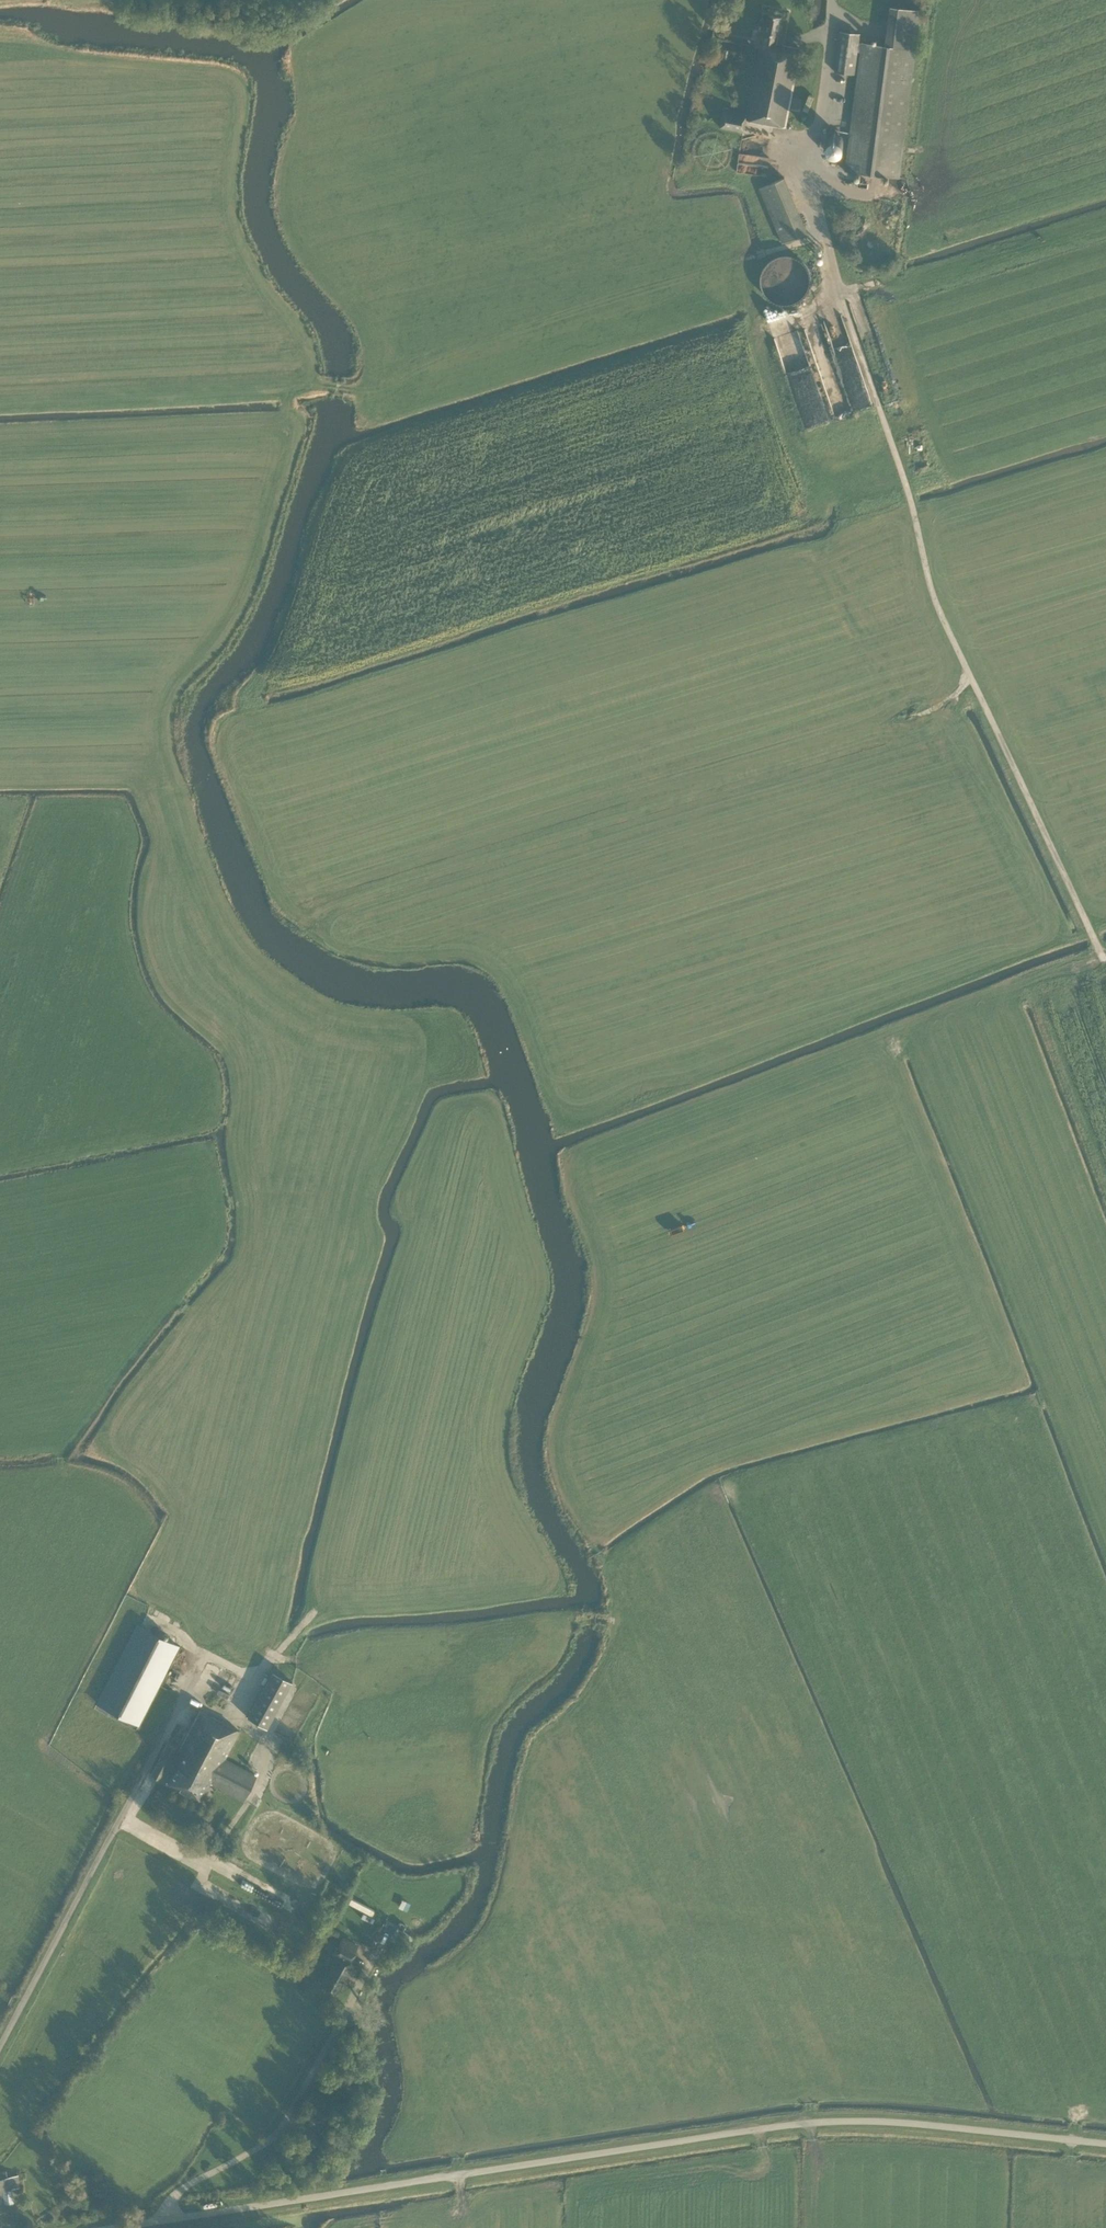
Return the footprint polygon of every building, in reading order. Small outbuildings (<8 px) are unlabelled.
[(889,7),(884,47),(858,43),(859,35),(840,33),(835,72),(854,74),(857,52),(860,53),(845,171),(899,177),(920,11),(889,7)] [(785,127),(800,50),(775,45),(781,18),(767,15),(765,26),(763,25),(762,31),(764,32),(761,51),(758,51),(745,114),(723,109),(720,127),(743,132),(746,119),(785,127)] [(833,107),(846,108),(850,76),(837,75),(833,107)] [(838,134),(837,131),(839,131),(845,129),(835,111),(826,113),(831,134),(830,135),(829,136),(828,138),(827,140),(827,142),(827,144),(828,145),(829,147),(830,148),(832,149),(834,150),(836,150),(838,150),(839,149),(841,148),(842,146),(843,145),(844,143),(844,141),(842,137),(841,136),(840,134),(838,134)] [(808,232),(785,177),(759,188),(782,242),(808,232)] [(807,291),(804,256),(766,259),(769,294),(807,291)] [(960,694),(945,700),(947,706),(962,700),(960,694)] [(96,1703),(138,1725),(178,1646),(136,1625),(96,1703)] [(272,1671),(247,1716),(267,1727),(292,1682),(272,1671)] [(218,1679),(213,1688),(227,1695),(231,1686),(218,1679)] [(173,1760),(170,1759),(176,1748),(167,1743),(151,1774),(160,1779),(161,1777),(166,1780),(166,1782),(205,1802),(212,1790),(207,1788),(209,1783),(242,1800),(255,1775),(224,1759),(239,1730),(199,1709),(173,1760)] [(230,1760),(244,1768),(257,1742),(244,1735),(230,1760)] [(404,1937),(411,1941),(414,1934),(397,1925),(390,1939),(400,1944),(404,1937)] [(352,1963),(348,1961),(357,1945),(343,1937),(333,1954),(337,1956),(322,1983),(336,1991),(344,1977),(342,1976),(345,1970),(348,1971),(352,1963)] [(3,2189),(21,2187),(19,2174),(7,2176),(0,2177),(0,2212),(6,2211),(3,2189)]
